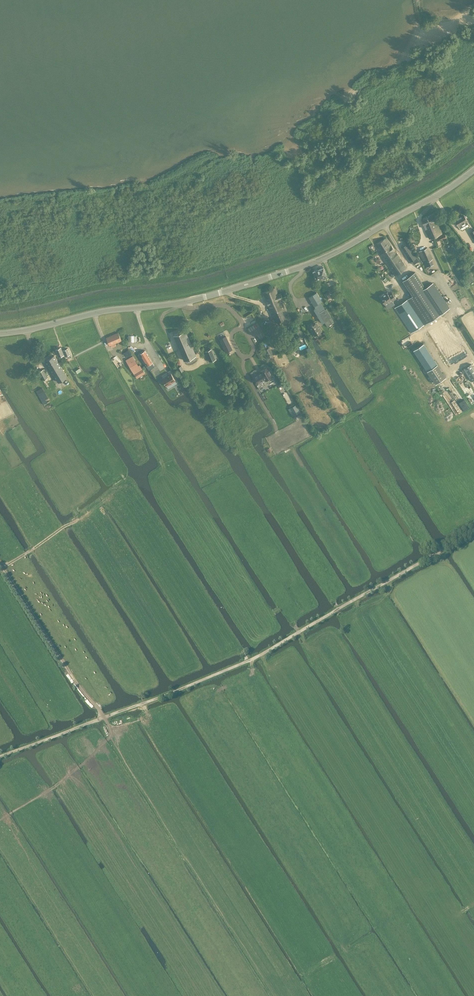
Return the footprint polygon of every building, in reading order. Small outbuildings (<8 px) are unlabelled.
[(429,238),(442,233),(433,214),(421,219),(429,238)] [(455,219),(458,225),(459,225),(460,228),(468,223),(467,220),(464,214),(455,219)] [(387,237),(375,244),(380,251),(392,244),(387,237)] [(411,261),(416,257),(407,243),(402,247),(411,261)] [(392,244),(380,251),(392,271),(394,275),(407,267),(395,249),(392,244)] [(432,259),(432,258),(427,247),(419,251),(421,257),(424,255),(426,261),(427,261),(429,264),(433,262),(432,259)] [(316,277),(326,274),(323,266),(313,270),(316,277)] [(403,280),(413,295),(425,287),(416,272),(403,280)] [(468,283),(473,280),(473,279),(470,272),(463,276),(468,283)] [(408,298),(425,323),(442,312),(449,307),(450,307),(433,282),(425,287),(413,295),(408,298)] [(276,287),(263,292),(276,322),(279,320),(281,325),(291,321),(281,298),(283,297),(281,293),(279,294),(276,287)] [(393,300),(396,298),(392,292),(389,294),(387,291),(380,296),(385,304),(392,299),(393,300)] [(309,296),(319,312),(324,309),(319,302),(322,300),(317,292),(309,296)] [(408,298),(395,307),(411,332),(425,323),(408,298)] [(324,309),(319,312),(325,322),(328,326),(334,322),(331,318),(326,308),(324,309)] [(315,334),(322,330),(319,325),(318,326),(316,323),(313,324),(312,323),(312,324),(309,326),(315,334)] [(299,326),(293,328),(298,340),(304,338),(299,326)] [(184,360),(196,355),(185,330),(174,335),(184,360)] [(115,342),(121,340),(118,332),(107,337),(110,345),(111,344),(112,347),(115,345),(115,342)] [(226,336),(220,339),(223,345),(229,343),(226,336)] [(435,383),(446,377),(424,343),(414,350),(435,383)] [(71,357),(70,354),(68,348),(62,350),(61,347),(56,349),(59,356),(64,354),(64,353),(65,352),(66,355),(67,355),(68,358),(71,357)] [(205,351),(210,361),(216,358),(212,348),(205,351)] [(145,350),(140,353),(138,354),(146,366),(146,365),(152,362),(145,350)] [(59,381),(67,376),(61,366),(63,364),(61,361),(59,362),(54,355),(46,360),(59,381)] [(145,373),(142,369),(140,364),(138,365),(133,355),(126,360),(137,378),(145,373)] [(471,364),(464,369),(471,381),(473,379),(473,369),(471,364)] [(253,377),(257,383),(263,380),(262,380),(265,378),(265,380),(268,379),(269,379),(270,378),(270,377),(272,376),(271,373),(271,372),(270,370),(269,370),(267,367),(266,367),(265,366),(264,368),(264,369),(260,371),(261,373),(259,374),(259,373),(253,377)] [(43,369),(39,371),(43,379),(48,377),(43,369)] [(171,373),(162,378),(166,385),(175,380),(171,373)] [(295,404),(290,407),(291,410),(294,414),(299,411),(297,406),(296,404),(295,404)]
